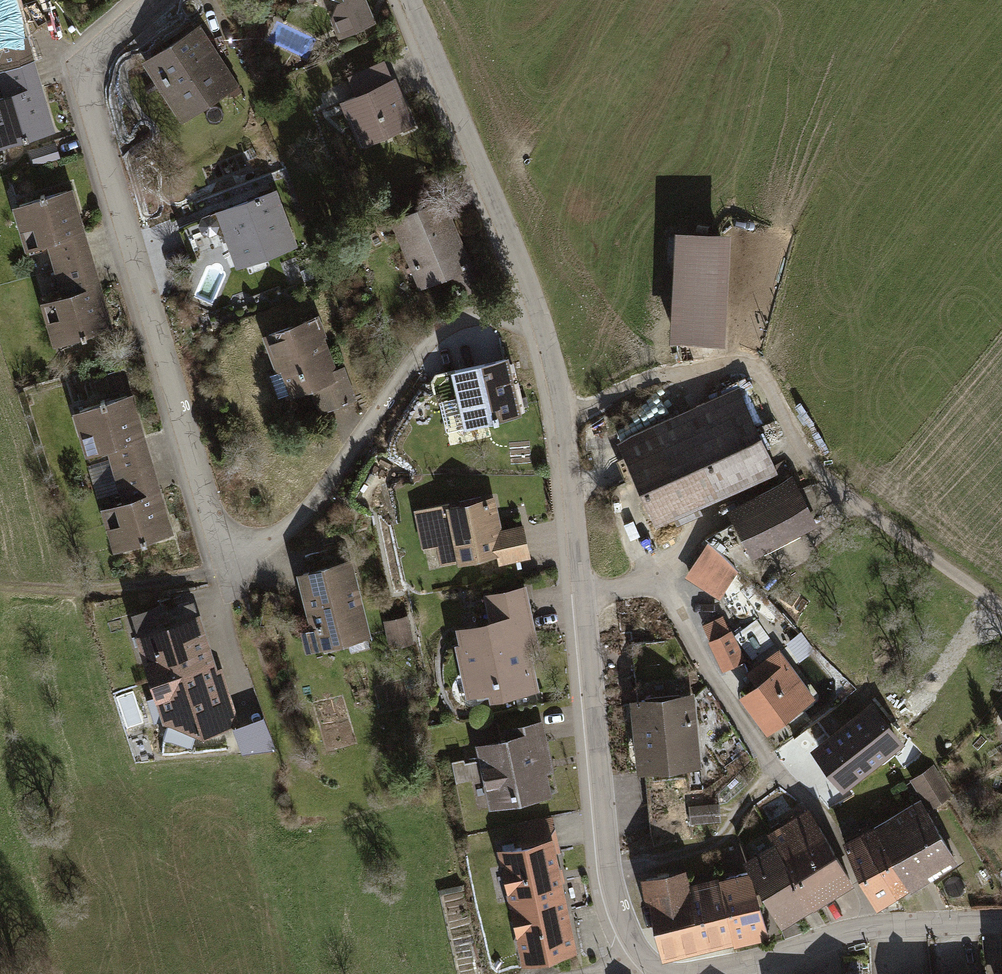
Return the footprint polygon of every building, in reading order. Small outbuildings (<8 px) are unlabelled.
[(34,60),(16,0),(0,0),(0,71),(34,60)] [(309,2),(325,9),(337,39),(372,26),(361,0),(310,0),(309,2)] [(238,87),(199,29),(147,64),(187,122),(238,87)] [(362,145),(416,122),(389,58),(352,74),(359,92),(342,99),(362,145)] [(34,60),(0,71),(0,85),(3,95),(0,95),(0,149),(56,132),(34,60)] [(56,143),(27,151),(32,167),(60,159),(56,143)] [(48,248),(56,272),(94,261),(72,191),(16,208),(29,253),(48,248)] [(296,247),(278,191),(221,209),(239,265),(296,247)] [(473,260),(448,196),(395,216),(420,280),(473,260)] [(726,230),(671,228),(666,339),(678,340),(722,342),(726,230)] [(115,330),(94,261),(56,272),(64,298),(44,304),(58,348),(115,330)] [(313,323),(262,340),(284,404),(308,397),(314,416),(351,403),(340,369),(329,373),(313,323)] [(504,363),(448,375),(460,430),(516,418),(504,363)] [(736,383),(615,436),(654,525),(775,472),(736,383)] [(107,458),(113,480),(154,468),(133,397),(76,414),(90,463),(107,458)] [(173,536),(154,468),(113,480),(120,502),(103,507),(116,553),(173,536)] [(791,474),(726,507),(751,555),(816,522),(791,474)] [(490,501),(417,516),(428,567),(452,562),(454,568),(483,562),(485,567),(525,559),(518,527),(497,532),(490,501)] [(738,570),(706,541),(683,577),(717,601),(738,570)] [(348,557),(296,570),(316,651),(369,637),(348,557)] [(489,621),(453,628),(465,692),(487,688),(489,698),(536,689),(530,655),(536,653),(523,584),(483,591),(489,621)] [(148,678),(213,659),(199,612),(134,631),(148,678)] [(721,614),(702,623),(709,639),(707,640),(721,671),(745,660),(731,629),(728,630),(721,614)] [(406,615),(383,619),(389,647),(412,642),(406,615)] [(813,697),(778,648),(745,672),(754,684),(737,695),(764,732),(813,697)] [(213,659),(148,678),(161,720),(202,732),(238,721),(222,665),(216,667),(213,659)] [(693,692),(626,698),(632,771),(699,766),(693,692)] [(872,708),(818,748),(844,783),(898,743),(872,708)] [(501,744),(475,749),(488,812),(546,801),(541,777),(548,776),(537,722),(498,730),(501,744)] [(266,726),(236,729),(238,752),(268,749),(266,726)] [(933,764),(910,779),(928,808),(951,794),(933,764)] [(871,823),(907,888),(955,861),(920,797),(871,823)] [(718,802),(689,805),(691,826),(720,823),(718,802)] [(775,843),(811,906),(850,884),(806,808),(767,830),(775,843)] [(555,850),(548,818),(519,824),(523,841),(502,846),(513,899),(559,890),(551,851),(555,850)] [(858,831),(894,895),(907,888),(871,823),(858,831)] [(894,895),(858,831),(841,840),(876,905),(894,895)] [(811,906),(775,843),(742,862),(778,925),(811,906)] [(730,939),(716,878),(685,885),(681,869),(641,878),(659,955),(730,939)] [(716,878),(730,939),(758,933),(744,871),(716,878)] [(559,890),(513,899),(525,958),(572,948),(559,890)]
